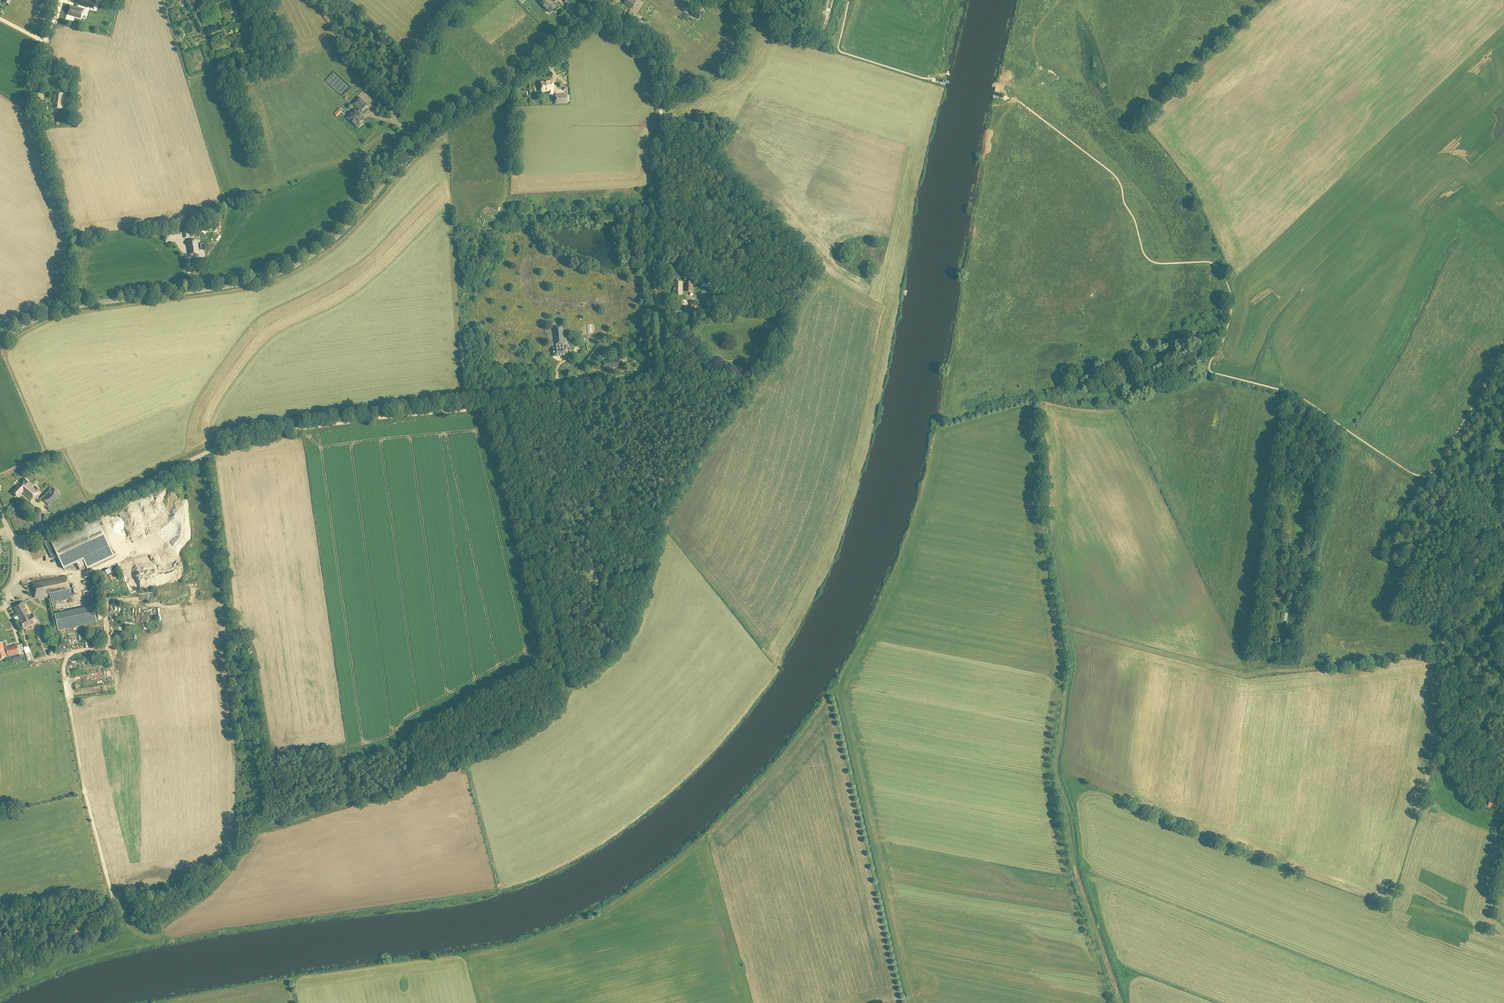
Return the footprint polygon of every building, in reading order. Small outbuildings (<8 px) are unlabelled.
[(68,15),(81,18),(83,9),(78,7),(78,4),(94,8),(96,2),(90,0),(75,0),(74,3),(77,4),(76,7),(70,5),(68,15)] [(550,12),(553,10),(554,11),(558,7),(553,2),(554,0),(545,0),(541,4),(544,6),(543,7),(547,12),(548,10),(550,12)] [(624,3),(632,9),(636,2),(633,0),(626,0),(624,3)] [(690,15),(698,19),(701,12),(693,9),(690,15)] [(643,22),(640,20),(640,19),(629,13),(626,19),(636,26),(637,24),(640,26),(643,22)] [(559,58),(550,62),(552,67),(561,62),(559,58)] [(552,90),(554,90),(553,81),(541,82),(542,91),(549,91),(549,94),(552,94),(552,90)] [(377,91),(372,84),(369,87),(374,93),(377,91)] [(65,93),(55,92),(52,108),(63,109),(65,93)] [(567,94),(555,95),(556,105),(567,104),(567,94)] [(359,113),(361,111),(362,112),(368,105),(359,97),(353,103),(359,109),(356,113),(354,111),(349,117),(353,120),(351,121),(359,128),(363,124),(362,123),(363,121),(360,118),(362,116),(359,113)] [(220,222),(217,222),(217,220),(214,220),(214,223),(212,223),(212,226),(201,227),(202,231),(214,230),(214,232),(218,231),(217,228),(221,228),(220,222)] [(197,240),(187,241),(189,254),(199,252),(197,240)] [(674,285),(674,295),(682,295),(682,282),(673,282),(673,285),(674,285)] [(562,327),(553,327),(555,343),(556,343),(556,348),(553,348),(553,356),(554,356),(567,355),(568,355),(568,354),(567,347),(566,347),(563,347),(563,343),(564,342),(562,327)] [(620,367),(619,359),(603,360),(603,368),(620,367)] [(48,489),(58,480),(55,476),(45,485),(48,489)] [(25,478),(12,492),(17,497),(22,492),(23,492),(22,491),(30,483),(25,478)] [(34,487),(30,483),(22,491),(23,492),(22,492),(31,500),(39,492),(37,490),(38,488),(36,486),(34,487)] [(60,495),(54,488),(43,499),(49,506),(60,495)] [(50,539),(44,541),(52,558),(58,556),(64,569),(83,560),(87,568),(114,556),(96,517),(50,538),(50,539)] [(175,518),(171,520),(177,529),(181,527),(175,518)] [(140,526),(145,529),(148,524),(152,527),(156,522),(152,519),(148,524),(144,521),(140,526)] [(156,555),(148,557),(151,567),(154,566),(156,573),(161,571),(156,555)] [(591,574),(597,570),(594,564),(588,567),(591,574)] [(50,595),(51,602),(71,598),(67,576),(31,583),(34,598),(50,595)] [(30,618),(33,624),(37,622),(33,613),(31,614),(24,601),(18,605),(26,620),(30,618)] [(26,620),(18,605),(14,607),(20,620),(19,621),(23,629),(33,624),(30,618),(26,620)] [(94,606),(55,614),(58,630),(90,623),(97,622),(94,606)] [(0,643),(0,658),(6,656),(6,655),(18,652),(16,645),(7,648),(5,642),(2,642),(0,643)] [(1488,805),(1497,808),(1498,802),(1490,799),(1488,805)]
